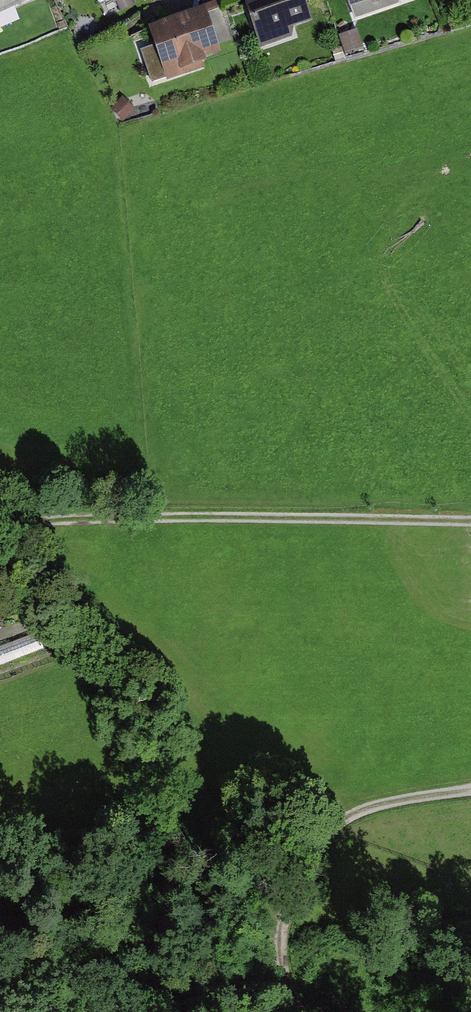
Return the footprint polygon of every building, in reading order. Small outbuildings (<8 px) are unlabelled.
[(33,0),(0,0),(0,14),(33,0)] [(132,0),(110,0),(114,9),(132,0)] [(261,49),(292,38),(291,36),(289,30),(298,27),(312,22),(305,0),(243,0),(261,49)] [(350,9),(377,0),(347,0),(350,9)] [(206,10),(149,29),(157,53),(162,67),(167,82),(206,69),(203,60),(221,54),(219,48),(214,33),(206,10)] [(0,646),(0,665),(44,649),(38,632),(0,646)]
